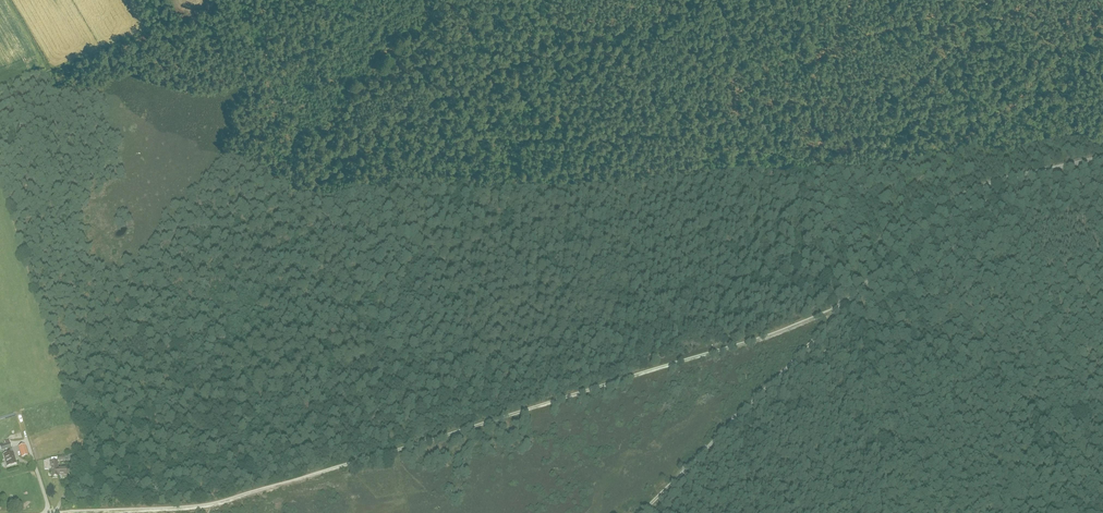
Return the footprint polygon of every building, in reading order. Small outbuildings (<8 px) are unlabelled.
[(12,447),(9,440),(4,441),(5,443),(3,443),(4,444),(0,445),(0,447),(1,451),(12,447)] [(18,446),(22,457),(29,455),(25,444),(18,446)] [(4,454),(7,467),(16,464),(13,452),(4,454)] [(50,462),(50,466),(52,466),(52,477),(59,476),(59,475),(58,475),(58,468),(58,461),(50,462)]
